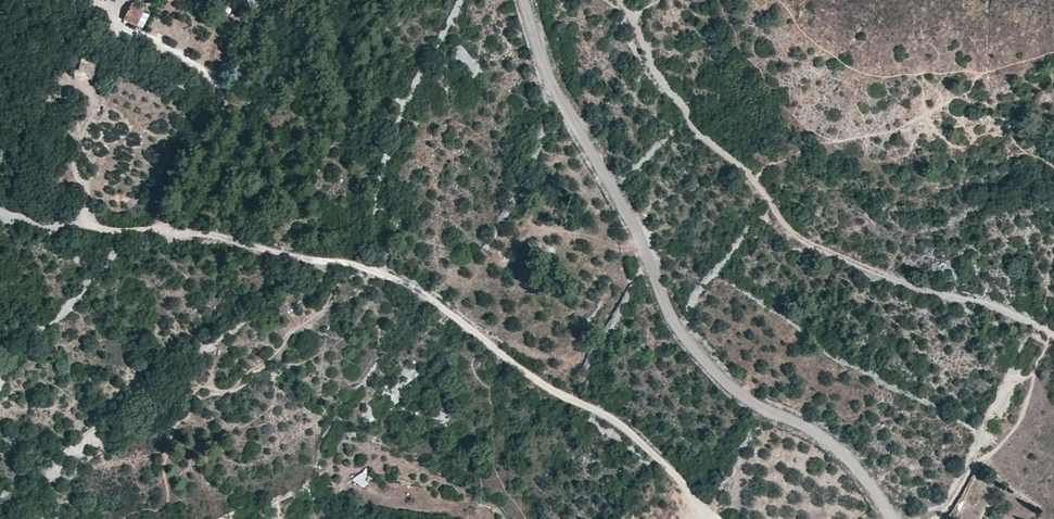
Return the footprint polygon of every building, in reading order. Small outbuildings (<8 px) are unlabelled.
[(131,4),(124,20),(137,26),(144,29),(152,13),(131,4)] [(78,71),(94,75),(97,64),(81,60),(78,71)] [(366,470),(354,479),(362,489),(373,480),(366,470)]
